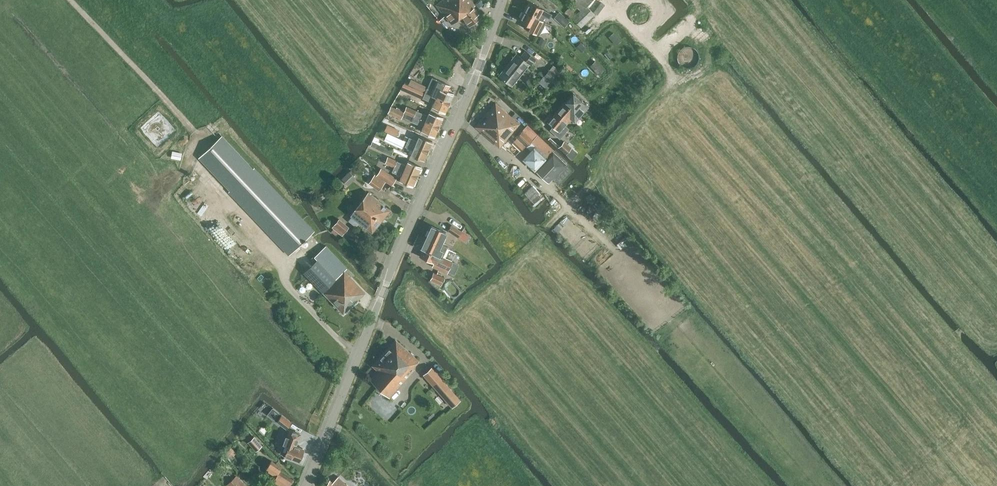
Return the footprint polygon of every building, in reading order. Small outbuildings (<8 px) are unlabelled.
[(452,24),(461,16),(469,26),(482,15),(474,6),(475,5),(471,0),(442,0),(436,4),(452,24)] [(553,11),(557,6),(549,0),(539,0),(553,11)] [(528,1),(524,11),(538,18),(540,14),(547,17),(549,13),(546,12),(547,11),(528,1)] [(595,14),(587,6),(583,11),(573,3),(565,12),(572,18),(581,27),(595,14)] [(538,18),(524,11),(519,20),(537,29),(538,28),(540,30),(542,26),(535,22),(538,18)] [(554,17),(564,27),(569,21),(559,11),(554,17)] [(545,28),(551,32),(554,27),(548,23),(545,28)] [(615,32),(610,35),(617,44),(621,41),(615,32)] [(700,56),(700,55),(699,51),(698,49),(697,48),(694,45),(691,44),(689,44),(687,44),(684,45),(681,47),(679,50),(678,53),(678,55),(678,57),(678,59),(681,63),(686,66),(689,66),(693,65),(696,63),(698,62),(699,59),(700,56)] [(499,75),(511,85),(529,64),(531,65),(536,59),(525,50),(520,56),(517,53),(499,75)] [(590,65),(598,75),(604,69),(595,60),(590,65)] [(544,76),(553,83),(558,77),(549,70),(544,76)] [(450,85),(432,77),(427,88),(411,80),(409,84),(424,92),(425,93),(449,103),(453,93),(448,91),(450,85)] [(409,84),(406,90),(422,98),(424,92),(409,84)] [(565,101),(553,115),(565,125),(571,119),(575,122),(589,106),(573,92),(565,101)] [(449,103),(425,93),(423,97),(433,102),(431,107),(445,113),(449,103)] [(596,101),(602,106),(605,103),(598,97),(596,101)] [(476,126),(499,146),(519,123),(500,107),(495,103),(476,126)] [(388,112),(401,118),(404,112),(391,106),(388,112)] [(406,112),(413,116),(416,110),(408,107),(406,112)] [(416,112),(414,116),(438,127),(443,117),(429,111),(427,117),(416,112)] [(565,125),(553,115),(548,122),(553,126),(550,129),(560,138),(568,128),(565,125)] [(438,127),(414,116),(412,121),(416,123),(423,126),(421,131),(434,136),(438,127)] [(380,129),(397,136),(399,131),(382,123),(380,129)] [(540,137),(527,125),(516,136),(526,146),(531,141),(534,144),(540,137)] [(407,142),(428,151),(432,141),(419,135),(417,140),(409,137),(407,141),(407,142)] [(199,157),(230,190),(289,253),(312,231),(221,136),(199,157)] [(394,144),(401,148),(404,140),(397,137),(394,144)] [(572,170),(566,165),(566,164),(552,151),(553,150),(540,137),(534,144),(546,156),(538,164),(539,165),(537,168),(536,167),(534,169),(548,182),(549,182),(555,188),(572,170)] [(571,147),(564,141),(558,147),(566,153),(571,147)] [(428,151),(407,142),(405,146),(413,149),(410,155),(424,161),(428,151)] [(385,162),(394,166),(417,176),(421,166),(408,161),(406,165),(388,156),(385,162)] [(417,176),(394,166),(392,171),(401,175),(399,180),(412,186),(417,176)] [(377,175),(392,185),(396,178),(381,168),(377,175)] [(342,179),(347,184),(354,177),(349,172),(342,179)] [(369,183),(379,190),(385,181),(375,174),(369,183)] [(536,204),(545,196),(530,179),(521,187),(536,204)] [(351,214),(372,232),(390,210),(368,192),(351,214)] [(333,227),(342,234),(348,226),(339,219),(333,227)] [(461,231),(451,225),(448,230),(458,237),(461,231)] [(432,226),(427,237),(441,243),(446,232),(432,226)] [(441,243),(427,237),(422,247),(430,251),(430,252),(431,253),(432,252),(438,255),(433,266),(443,271),(445,267),(449,269),(453,261),(443,257),(447,246),(441,243)] [(304,272),(343,313),(365,292),(344,270),(347,268),(326,246),(314,256),(317,259),(304,272)] [(444,277),(433,272),(430,279),(441,284),(444,277)] [(371,380),(390,397),(415,368),(413,366),(419,360),(396,339),(372,365),(379,371),(371,380)] [(423,374),(446,401),(455,393),(431,367),(423,374)] [(265,402),(262,406),(269,410),(272,406),(265,402)] [(268,414),(277,421),(286,428),(291,422),(281,414),(273,407),(268,414)] [(280,452),(285,455),(299,461),(300,459),(301,459),(302,456),(302,454),(304,449),(295,446),(300,434),(290,430),(287,436),(286,436),(283,443),(284,443),(280,452)] [(254,436),(248,442),(256,451),(262,445),(254,436)] [(276,475),(272,481),(280,485),(288,485),(293,479),(279,470),(281,467),(271,460),(266,469),(276,475)] [(228,485),(246,485),(236,476),(227,485),(228,485)] [(338,476),(332,482),(330,479),(325,485),(348,485),(338,476)] [(370,482),(366,478),(358,485),(366,485),(370,482)]
